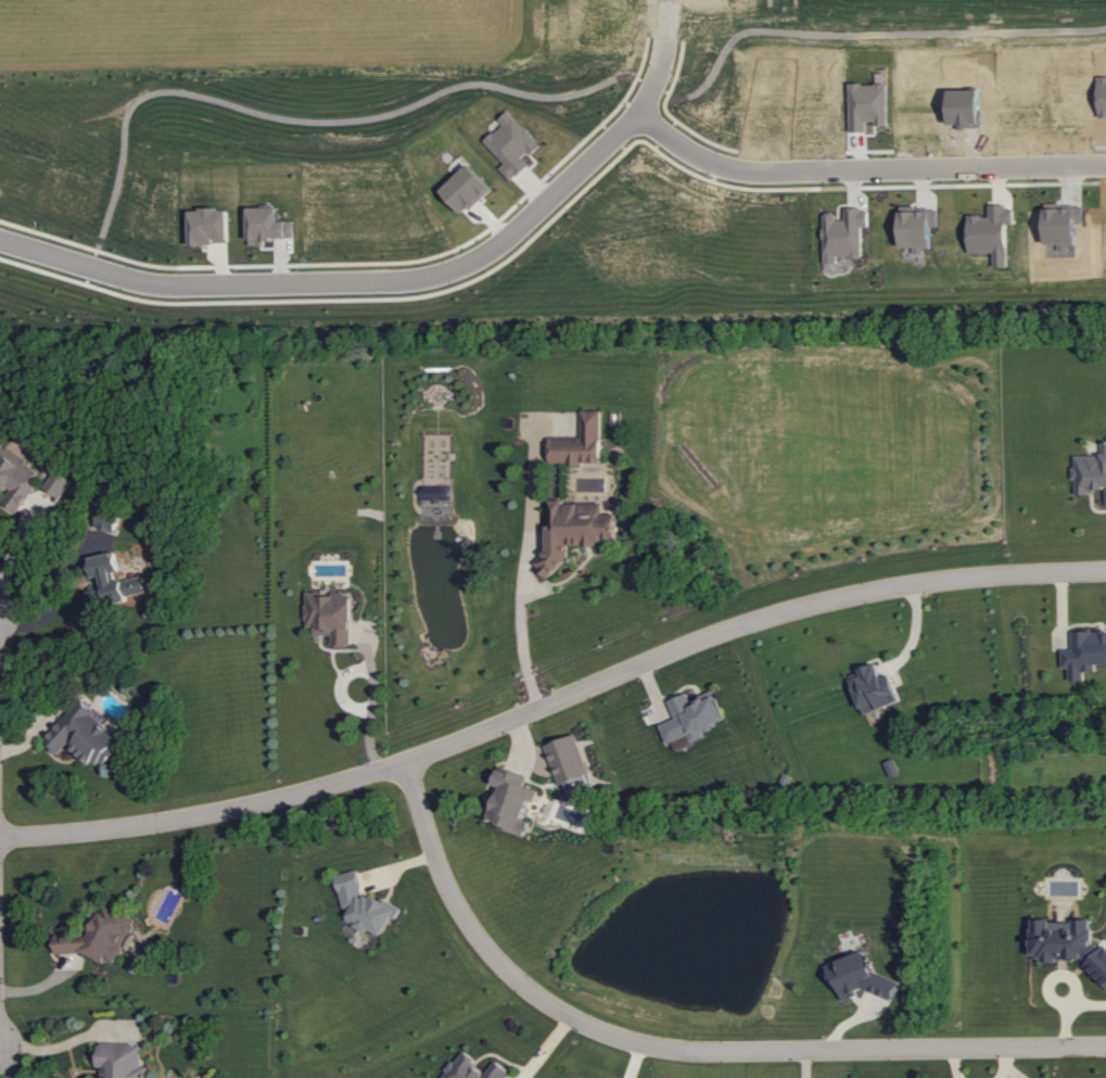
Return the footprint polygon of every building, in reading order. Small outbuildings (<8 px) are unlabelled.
[(868,131),(868,124),(889,123),(888,83),(850,84),(851,132),(868,131)] [(441,190),(464,214),(492,188),(469,164),(441,190)] [(250,241),(295,241),(295,221),(279,221),(280,208),(251,207),(250,241)] [(901,246),(914,246),(914,250),(932,250),(932,227),(938,227),(939,208),(901,207),(901,246)] [(191,209),(192,244),(230,243),(229,208),(191,209)] [(863,257),(863,226),(870,226),(870,208),(846,208),(846,219),(838,219),(838,212),(825,212),(825,263),(839,263),(839,257),(863,257)] [(551,437),(551,464),(602,463),(601,409),(582,410),(583,436),(551,437)] [(38,483),(33,480),(40,469),(0,442),(0,483),(9,489),(1,501),(18,513),(38,483)] [(1102,442),(1103,454),(1074,455),(1075,492),(1105,491),(1105,442),(1102,442)] [(45,487),(61,498),(73,480),(56,469),(45,487)] [(604,502),(552,502),(552,525),(545,525),(545,575),(559,574),(559,562),(569,562),(569,545),(597,545),(597,540),(618,540),(617,513),(604,513),(604,502)] [(113,533),(121,514),(103,506),(95,525),(113,533)] [(89,557),(93,577),(100,575),(103,588),(89,591),(91,606),(128,599),(128,595),(147,592),(144,575),(114,581),(111,569),(119,568),(116,552),(89,557)] [(353,592),(307,592),(307,627),(314,627),(315,635),(333,635),(333,644),(354,644),(353,592)] [(1074,649),(1062,649),(1063,668),(1070,668),(1070,680),(1085,680),(1085,672),(1097,671),(1097,664),(1105,664),(1105,631),(1073,632),(1074,649)] [(892,674),(882,677),(878,662),(860,668),(863,676),(853,679),(863,713),(900,702),(892,674)] [(667,743),(690,735),(692,741),(705,737),(702,729),(725,721),(715,691),(690,699),(688,693),(669,699),(675,718),(660,723),(667,743)] [(125,738),(80,700),(45,742),(60,754),(67,745),(90,764),(95,758),(102,765),(125,738)] [(546,744),(560,784),(590,774),(576,734),(546,744)] [(526,834),(531,821),(523,818),(530,800),(535,802),(539,790),(525,785),(529,775),(501,765),(494,783),(500,785),(488,820),(526,834)] [(336,874),(344,907),(351,911),(346,920),(369,931),(372,930),(384,936),(392,919),(397,917),(402,907),(386,899),(382,900),(363,891),(358,869),(336,874)] [(56,953),(85,952),(106,961),(117,961),(134,928),(134,917),(103,904),(90,937),(80,933),(56,934),(56,953)] [(1031,919),(1033,955),(1041,955),(1041,961),(1097,959),(1096,945),(1093,945),(1092,918),(1067,919),(1067,911),(1056,912),(1057,918),(1031,919)] [(1105,945),(1087,964),(1105,982),(1105,946),(1105,945)] [(901,981),(873,970),(866,951),(829,963),(842,1001),(858,996),(861,987),(894,999),(901,981)] [(150,1066),(142,1066),(142,1043),(99,1043),(99,1067),(103,1067),(103,1077),(149,1077),(150,1066)] [(512,1072),(496,1060),(489,1070),(462,1051),(442,1077),(507,1077),(512,1072)]
